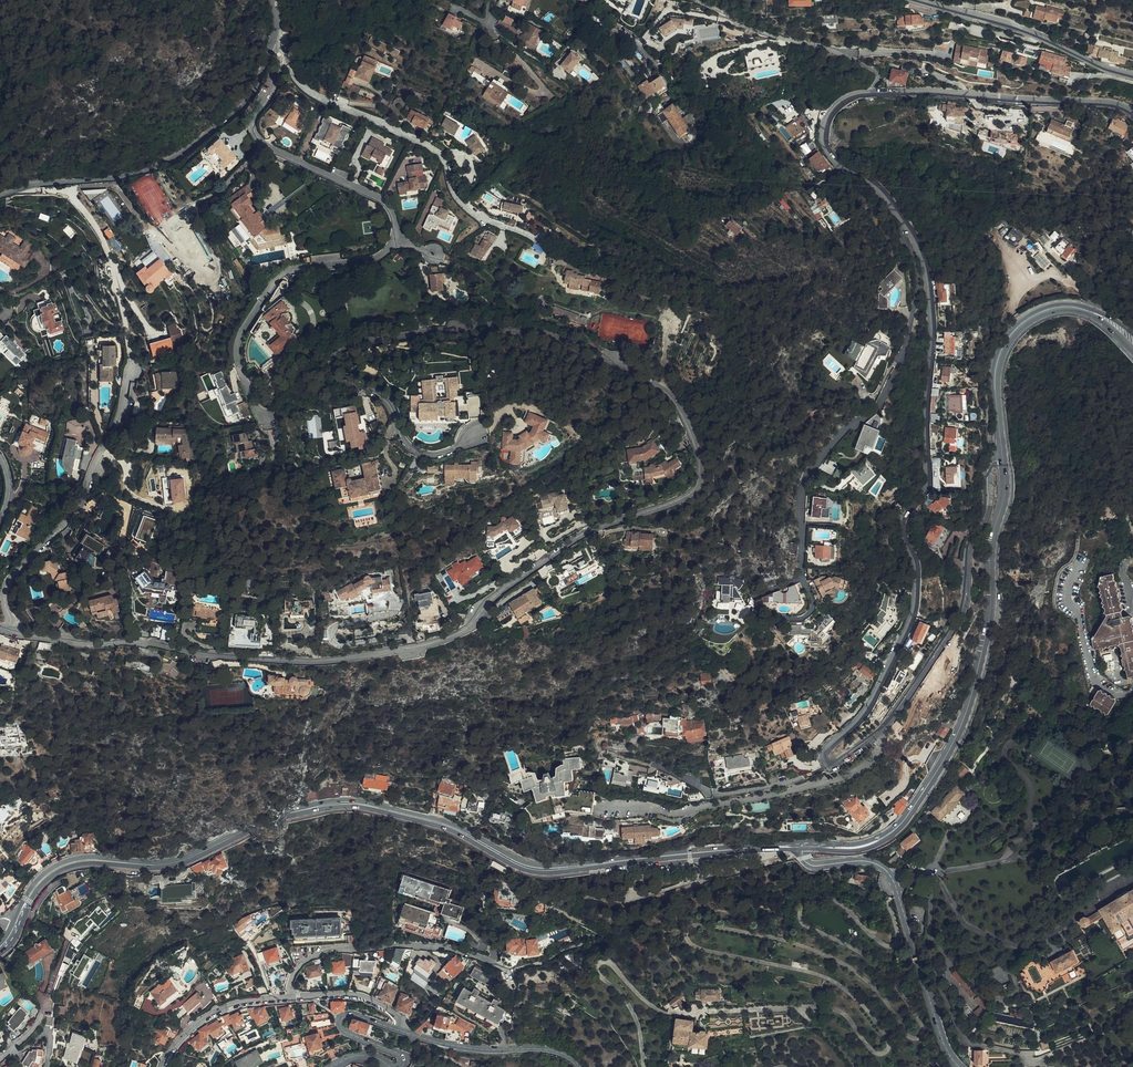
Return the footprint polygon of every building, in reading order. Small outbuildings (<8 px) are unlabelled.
[(515,1),(513,0),(511,5),(525,10),(530,0),(529,0),(515,0),(515,1)] [(1036,16),(1033,15),(1032,21),(1045,23),(1046,21),(1058,24),(1059,20),(1060,20),(1060,19),(1061,19),(1061,17),(1064,17),(1066,12),(1051,9),(1050,12),(1047,11),(1037,9),(1036,16)] [(906,25),(912,25),(912,23),(922,23),(922,18),(921,18),(921,14),(906,15),(905,15),(901,15),(901,17),(899,17),(899,20),(897,20),(898,26),(906,26),(906,25)] [(453,27),(459,30),(462,24),(456,21),(457,19),(448,15),(442,27),(451,31),(453,27)] [(512,25),(514,18),(505,15),(503,22),(512,25)] [(660,30),(666,37),(677,29),(684,30),(685,21),(673,20),(672,19),(672,22),(660,30)] [(527,26),(523,33),(526,35),(525,37),(521,35),(518,33),(516,37),(534,47),(536,44),(535,43),(540,34),(542,35),(545,30),(539,27),(530,22),(527,26)] [(960,63),(961,63),(969,64),(969,58),(978,60),(986,62),(988,48),(964,44),(963,48),(956,47),(954,56),(958,56),(961,57),(960,63)] [(775,45),(744,51),(748,68),(779,61),(775,45)] [(1108,49),(1108,47),(1095,45),(1094,53),(1099,54),(1102,55),(1101,57),(1101,60),(1103,61),(1117,64),(1117,65),(1118,66),(1120,52),(1108,49)] [(1040,49),(1026,46),(1025,51),(1026,51),(1038,57),(1040,49)] [(1013,52),(1004,49),(1002,58),(1010,61),(1013,52)] [(570,72),(581,58),(572,51),(560,65),(570,72)] [(621,54),(633,68),(636,65),(625,51),(621,54)] [(1067,57),(1043,51),(1041,59),(1055,62),(1054,65),(1049,64),(1048,68),(1044,67),(1044,68),(1067,74),(1068,69),(1072,70),(1073,67),(1069,66),(1069,63),(1066,63),(1067,57)] [(355,76),(366,80),(369,71),(372,72),(377,61),(364,55),(359,66),(358,66),(355,76)] [(1016,62),(1025,64),(1027,58),(1018,55),(1016,62)] [(511,56),(510,58),(519,65),(520,63),(511,56)] [(519,65),(510,58),(508,61),(517,68),(519,65)] [(903,70),(901,70),(892,68),(890,80),(906,83),(908,71),(906,71),(907,69),(904,69),(903,70)] [(655,79),(650,83),(656,92),(659,90),(661,92),(667,88),(665,86),(665,85),(656,72),(651,74),(655,79)] [(490,83),(491,81),(487,78),(485,78),(483,81),(484,83),(488,85),(492,88),(494,85),(490,83)] [(648,84),(649,83),(649,81),(648,82),(647,79),(637,85),(646,98),(654,93),(648,84)] [(492,80),(491,81),(490,83),(494,85),(492,88),(488,85),(482,95),(499,106),(508,91),(504,88),(504,87),(492,80)] [(357,94),(360,87),(352,84),(348,91),(357,94)] [(413,89),(410,96),(420,100),(422,93),(413,89)] [(669,105),(673,103),(668,95),(664,98),(667,101),(669,105)] [(662,104),(667,101),(664,98),(653,105),(657,112),(662,109),(664,108),(662,104)] [(944,129),(946,129),(948,122),(945,121),(945,120),(954,121),(955,116),(963,116),(963,112),(965,112),(967,110),(967,109),(968,108),(957,107),(958,101),(948,100),(948,103),(940,103),(940,104),(935,104),(928,105),(928,110),(934,110),(931,122),(933,124),(936,126),(937,126),(939,127),(941,128),(944,129)] [(296,126),(298,128),(300,126),(297,124),(304,114),(299,111),(292,106),(294,104),(289,101),(283,110),(282,112),(276,107),(269,115),(273,120),(274,121),(279,116),(284,119),(291,123),(289,125),(294,128),(296,126)] [(690,130),(682,118),(673,103),(669,105),(667,101),(662,104),(664,108),(662,109),(668,118),(679,136),(680,136),(690,130)] [(411,109),(411,110),(413,106),(406,102),(403,110),(409,113),(411,109)] [(250,103),(245,109),(249,112),(253,106),(250,103)] [(269,115),(276,107),(277,107),(275,105),(267,113),(269,115)] [(429,119),(411,110),(411,109),(409,113),(406,119),(411,121),(411,122),(423,129),(427,121),(432,124),(433,122),(429,119)] [(663,121),(668,118),(662,109),(657,112),(663,121)] [(785,124),(796,138),(810,129),(807,124),(801,128),(797,122),(795,119),(804,113),(804,112),(785,124)] [(1076,122),(1080,124),(1083,125),(1085,120),(1069,112),(1066,118),(1070,119),(1076,122)] [(691,113),(682,118),(690,130),(680,136),(687,146),(693,142),(692,140),(694,139),(693,138),(700,134),(700,132),(702,130),(691,113)] [(795,119),(797,122),(806,116),(804,113),(795,119)] [(321,121),(319,125),(320,126),(319,129),(318,129),(317,132),(315,131),(312,138),(317,140),(318,139),(321,140),(322,141),(323,139),(331,143),(331,144),(331,145),(335,146),(335,148),(340,150),(343,144),(341,143),(343,140),(343,138),(340,137),(341,135),(344,137),(344,136),(345,133),(347,134),(350,127),(341,123),(340,127),(330,122),(331,119),(323,114),(320,121),(321,121)] [(1093,121),(1101,123),(1101,116),(1093,114),(1093,121)] [(801,128),(807,124),(810,122),(806,116),(797,122),(801,128)] [(454,134),(459,124),(445,117),(445,118),(443,122),(440,127),(454,134)] [(1125,134),(1127,131),(1126,131),(1130,124),(1122,120),(1115,117),(1112,123),(1108,122),(1107,126),(1125,134)] [(1053,134),(1053,133),(1055,129),(1071,137),(1075,128),(1077,129),(1080,124),(1076,122),(1075,123),(1069,121),(1068,123),(1067,125),(1064,124),(1053,120),(1052,122),(1050,122),(1048,126),(1050,127),(1048,131),(1053,134)] [(1055,129),(1053,133),(1070,141),(1071,137),(1055,129)] [(366,143),(360,155),(368,159),(369,157),(379,162),(378,164),(383,166),(385,167),(390,156),(389,155),(391,149),(382,145),(383,142),(371,135),(367,144),(366,143)] [(478,140),(475,135),(465,141),(468,145),(478,140)] [(224,167),(236,156),(229,149),(230,149),(226,145),(219,138),(208,149),(213,154),(215,152),(222,159),(219,162),(224,167)] [(322,141),(321,140),(320,144),(330,148),(331,145),(331,144),(331,143),(323,139),(322,141)] [(478,140),(468,145),(474,155),(483,149),(478,140)] [(213,154),(208,149),(204,152),(221,170),(224,167),(219,162),(222,159),(215,152),(213,154)] [(464,152),(456,150),(455,158),(463,160),(464,152)] [(820,170),(829,165),(818,150),(815,152),(808,157),(810,162),(816,170),(820,170)] [(421,162),(416,163),(412,164),(413,171),(415,170),(422,169),(421,162)] [(413,171),(412,164),(405,165),(406,172),(410,171),(413,171)] [(808,176),(812,173),(805,164),(802,167),(808,176)] [(425,174),(416,176),(411,177),(410,171),(406,172),(408,180),(396,182),(397,188),(404,187),(405,190),(425,187),(423,182),(426,181),(425,174)] [(232,208),(240,220),(243,220),(259,220),(257,218),(262,215),(259,211),(256,213),(250,203),(252,202),(251,200),(255,197),(248,186),(229,199),(234,207),(232,208)] [(780,193),(788,203),(791,201),(783,192),(780,193)] [(791,214),(792,212),(791,210),(792,209),(782,200),(783,199),(780,197),(777,200),(791,214)] [(824,199),(821,201),(819,203),(817,204),(821,209),(825,206),(827,204),(824,199)] [(509,203),(503,201),(502,206),(505,206),(509,207),(508,210),(517,212),(519,212),(522,213),(523,205),(509,202),(509,203)] [(438,225),(449,229),(454,218),(447,215),(448,212),(437,208),(436,209),(431,207),(429,212),(432,215),(432,217),(427,216),(422,229),(429,232),(430,228),(435,230),(437,227),(438,225)] [(183,217),(179,209),(173,212),(177,219),(183,217)] [(243,220),(240,220),(238,221),(251,239),(253,238),(261,249),(269,248),(268,240),(268,229),(263,222),(261,223),(259,220),(243,220)] [(733,220),(726,227),(736,236),(742,230),(733,220)] [(104,231),(109,238),(114,235),(108,228),(104,231)] [(268,240),(269,248),(287,245),(287,240),(280,240),(279,235),(278,228),(268,229),(268,240)] [(1012,228),(1008,235),(1020,242),(1024,235),(1012,228)] [(1054,231),(1051,237),(1055,240),(1059,234),(1054,231)] [(475,243),(469,253),(480,259),(489,243),(490,243),(495,236),(488,233),(484,239),(482,239),(478,245),(475,243)] [(28,252),(32,245),(25,240),(20,247),(14,243),(16,239),(9,234),(5,237),(1,235),(0,236),(0,251),(3,253),(15,261),(25,267),(29,260),(27,259),(24,257),(28,252)] [(114,235),(109,238),(119,251),(123,248),(114,235)] [(198,245),(191,235),(183,241),(196,259),(205,252),(200,244),(198,245)] [(1066,255),(1076,248),(1068,236),(1058,243),(1066,255)] [(15,261),(3,253),(1,256),(13,264),(15,261)] [(167,266),(163,261),(161,258),(160,259),(155,254),(144,262),(146,265),(138,272),(148,286),(148,288),(148,289),(149,290),(151,291),(153,290),(155,289),(155,288),(154,285),(166,275),(171,281),(176,277),(167,266)] [(1029,258),(1023,260),(1026,276),(1032,275),(1029,258)] [(572,269),(566,267),(564,273),(563,273),(562,279),(567,280),(567,282),(566,285),(575,287),(576,282),(580,283),(579,288),(591,291),(597,293),(599,282),(583,278),(584,275),(576,273),(576,272),(572,271),(572,269)] [(903,280),(892,270),(877,285),(877,308),(890,307),(890,295),(903,280)] [(439,274),(432,275),(431,275),(432,292),(444,291),(444,283),(446,283),(445,273),(439,274)] [(939,296),(940,305),(946,304),(945,289),(943,289),(942,282),(942,279),(933,280),(933,288),(937,288),(937,296),(939,296)] [(945,289),(946,304),(950,304),(950,295),(948,282),(942,282),(943,289),(945,289)] [(265,315),(280,334),(282,336),(272,344),(278,352),(285,346),(297,337),(293,333),(296,327),(292,323),(291,323),(287,324),(290,316),(287,313),(283,313),(288,309),(289,309),(283,301),(265,315)] [(34,311),(36,316),(33,321),(33,324),(33,326),(37,330),(41,331),(42,336),(64,330),(61,322),(55,324),(52,313),(58,312),(56,305),(54,306),(53,304),(49,305),(48,302),(39,305),(40,309),(34,311)] [(579,318),(554,307),(552,311),(551,312),(584,327),(586,322),(581,319),(580,320),(578,319),(579,318)] [(294,316),(288,309),(283,313),(287,313),(290,316),(287,324),(291,323),(294,316)] [(169,326),(171,332),(180,330),(178,323),(169,326)] [(569,324),(567,327),(577,332),(579,329),(569,324)] [(156,357),(170,353),(175,352),(177,351),(175,344),(185,341),(181,329),(180,330),(171,332),(172,337),(152,344),(156,357)] [(29,357),(6,335),(4,336),(0,332),(0,350),(0,351),(6,345),(9,348),(5,353),(12,359),(16,355),(21,360),(24,363),(29,357)] [(282,336),(280,334),(268,344),(277,355),(286,348),(285,346),(278,352),(272,344),(282,336)] [(854,338),(846,352),(858,358),(853,367),(865,378),(876,358),(877,355),(879,354),(885,354),(890,345),(876,338),(866,341),(865,343),(854,338)] [(944,352),(952,352),(952,344),(956,344),(956,338),(944,338),(944,352)] [(4,354),(5,353),(9,348),(6,345),(0,351),(4,354)] [(103,355),(103,359),(106,359),(106,366),(103,366),(103,364),(100,364),(101,381),(114,380),(114,365),(115,365),(115,345),(103,345),(103,350),(103,355)] [(16,365),(21,360),(16,355),(12,359),(11,360),(16,365)] [(421,372),(422,364),(414,363),(413,371),(421,372)] [(941,380),(951,381),(952,378),(952,373),(950,373),(950,367),(942,366),(941,380)] [(650,376),(656,380),(660,374),(654,370),(650,376)] [(162,389),(176,388),(180,388),(179,371),(161,372),(162,389)] [(230,409),(232,414),(240,411),(243,418),(251,415),(245,402),(238,405),(236,401),(237,400),(234,393),(231,395),(223,378),(224,378),(221,371),(214,374),(217,381),(215,381),(218,388),(226,404),(225,405),(227,410),(230,409)] [(854,389),(850,382),(843,383),(846,391),(854,389)] [(228,416),(232,414),(230,409),(227,410),(225,405),(226,404),(218,388),(215,390),(217,396),(219,396),(228,416)] [(950,395),(950,410),(963,410),(962,395),(950,395)] [(11,401),(2,397),(0,401),(0,403),(8,407),(11,401)] [(481,406),(480,398),(472,398),(473,407),(481,406)] [(356,413),(354,404),(339,407),(341,417),(344,416),(346,424),(344,424),(345,431),(348,434),(349,440),(351,440),(352,445),(364,442),(362,431),(359,431),(358,424),(362,423),(361,419),(358,420),(357,413),(356,413)] [(150,415),(149,405),(141,405),(141,414),(150,415)] [(546,441),(550,433),(544,430),(548,419),(529,411),(525,421),(533,425),(531,431),(528,433),(527,430),(519,435),(521,438),(518,439),(512,438),(513,432),(504,431),(503,449),(511,450),(511,456),(521,457),(521,452),(521,450),(526,447),(527,447),(534,442),(540,439),(546,441)] [(425,425),(426,428),(432,428),(432,427),(443,426),(443,424),(449,424),(447,412),(442,413),(443,414),(430,415),(429,414),(424,414),(424,416),(419,417),(421,425),(425,425)] [(880,415),(876,414),(864,424),(879,428),(880,415)] [(44,424),(46,419),(43,418),(42,416),(40,416),(38,422),(44,424)] [(382,428),(378,419),(371,423),(376,436),(379,434),(377,430),(382,428)] [(44,442),(48,431),(27,423),(22,436),(18,434),(14,444),(19,446),(19,449),(19,450),(20,453),(22,454),(24,455),(26,455),(29,454),(31,452),(33,448),(42,451),(44,442)] [(879,429),(863,424),(858,442),(860,443),(864,427),(876,430),(872,446),(866,444),(865,451),(870,453),(873,451),(879,429)] [(156,440),(173,442),(174,437),(183,439),(183,446),(179,446),(180,455),(182,455),(182,459),(193,458),(190,439),(189,439),(188,426),(182,425),(181,428),(175,427),(174,429),(158,427),(156,440)] [(876,430),(864,427),(860,443),(858,442),(856,449),(865,451),(866,444),(872,446),(876,430)] [(945,427),(944,442),(956,442),(956,427),(945,427)] [(254,448),(253,441),(253,439),(249,440),(247,432),(233,435),(237,452),(245,450),(246,457),(258,454),(259,453),(260,452),(259,447),(254,448)] [(337,433),(333,433),(332,433),(333,441),(328,442),(329,449),(339,447),(337,433)] [(65,450),(73,467),(75,458),(82,459),(84,450),(77,448),(78,446),(76,445),(77,440),(67,438),(65,450)] [(642,449),(627,451),(628,464),(648,462),(660,452),(652,442),(642,449)] [(71,476),(73,467),(65,450),(62,459),(62,460),(62,462),(63,465),(64,468),(67,471),(71,476)] [(683,458),(675,451),(669,457),(680,466),(683,458)] [(351,497),(369,493),(369,492),(382,489),(376,461),(363,463),(366,477),(352,480),(351,479),(350,478),(349,478),(348,479),(345,468),(333,471),(336,488),(341,487),(343,497),(351,496),(351,497)] [(654,480),(668,479),(669,481),(675,476),(672,471),(674,468),(672,465),(669,467),(666,462),(660,467),(657,467),(655,467),(653,465),(651,466),(650,467),(649,468),(646,468),(647,480),(654,480)] [(446,467),(451,487),(453,487),(454,481),(454,477),(468,477),(468,481),(468,485),(475,485),(475,484),(478,484),(478,480),(481,481),(481,475),(477,475),(477,465),(469,464),(469,468),(456,467),(456,465),(452,465),(452,467),(446,467)] [(867,465),(855,475),(863,484),(874,474),(867,465)] [(947,485),(960,485),(958,466),(945,466),(947,485)] [(444,486),(451,487),(446,467),(442,467),(442,474),(445,474),(444,486)] [(795,476),(802,479),(806,472),(799,468),(795,476)] [(412,477),(407,474),(403,483),(406,485),(412,477)] [(182,500),(180,478),(165,479),(166,487),(168,487),(169,501),(182,500)] [(570,513),(568,504),(567,501),(571,500),(569,493),(565,494),(564,493),(559,494),(558,491),(532,498),(534,504),(537,504),(539,514),(545,512),(547,513),(557,511),(558,514),(559,514),(559,516),(570,513)] [(370,498),(369,493),(351,497),(352,502),(370,498)] [(937,502),(936,501),(933,504),(932,503),(928,507),(935,512),(938,510),(940,512),(949,501),(946,497),(941,497),(937,502)] [(814,498),(813,512),(816,512),(815,518),(820,519),(821,516),(828,517),(829,508),(827,508),(828,499),(814,498)] [(25,499),(14,524),(14,525),(18,527),(15,533),(17,534),(18,532),(26,535),(25,537),(30,539),(34,530),(30,528),(33,522),(37,524),(41,516),(36,514),(37,512),(29,509),(24,506),(26,500),(25,499)] [(10,506),(9,511),(17,514),(19,509),(17,505),(12,503),(10,506)] [(143,523),(138,537),(148,541),(150,536),(153,536),(159,519),(145,514),(142,523),(143,523)] [(511,530),(513,530),(520,525),(513,516),(507,520),(506,518),(505,517),(503,517),(502,518),(502,520),(503,521),(496,526),(488,526),(488,535),(495,535),(507,527),(508,529),(509,530),(511,530)] [(662,530),(671,533),(671,525),(671,524),(670,522),(668,521),(665,520),(662,530)] [(14,525),(14,524),(12,524),(9,533),(24,540),(25,537),(26,535),(18,532),(17,534),(15,533),(18,527),(14,525)] [(520,525),(513,530),(516,534),(522,530),(520,525)] [(942,530),(933,525),(924,541),(928,543),(929,541),(935,544),(942,530)] [(495,538),(508,529),(507,527),(495,535),(488,535),(488,540),(495,540),(495,538)] [(943,528),(942,530),(935,544),(939,546),(947,530),(943,528)] [(654,553),(655,537),(642,536),(642,535),(628,533),(628,542),(626,542),(625,550),(654,553)] [(108,553),(112,548),(100,538),(98,537),(91,534),(87,544),(83,542),(76,557),(80,559),(80,560),(86,562),(93,545),(96,546),(97,545),(108,553)] [(417,544),(415,538),(406,541),(408,548),(417,544)] [(498,547),(496,541),(489,543),(491,549),(498,547)] [(830,559),(830,546),(817,545),(817,548),(816,552),(816,558),(822,558),(822,561),(830,562),(830,559)] [(597,560),(592,548),(584,551),(587,558),(573,564),(573,562),(566,565),(569,573),(576,570),(577,573),(583,570),(583,571),(589,569),(589,570),(597,567),(595,561),(597,560)] [(62,585),(63,590),(71,588),(69,583),(67,583),(67,581),(68,579),(67,573),(64,571),(60,572),(56,570),(58,567),(57,563),(51,559),(49,551),(42,552),(44,560),(42,564),(44,565),(45,565),(46,565),(47,569),(51,571),(52,577),(57,580),(58,580),(59,586),(62,585)] [(475,562),(467,567),(466,567),(463,563),(452,570),(455,574),(450,577),(455,586),(461,582),(462,584),(468,580),(466,577),(473,573),(480,569),(475,562)] [(132,573),(141,585),(146,592),(148,590),(152,591),(160,592),(159,597),(167,599),(169,602),(173,602),(169,596),(167,594),(168,591),(171,590),(175,590),(174,597),(176,597),(176,600),(182,601),(184,586),(182,586),(183,577),(178,576),(179,570),(167,568),(165,576),(163,576),(162,580),(162,582),(153,581),(146,571),(141,565),(135,570),(132,573)] [(148,570),(146,571),(153,581),(162,582),(162,580),(154,579),(148,570)] [(547,585),(538,571),(531,576),(540,589),(547,585)] [(366,574),(360,578),(361,581),(364,579),(365,577),(367,576),(369,576),(370,577),(372,578),(372,579),(382,577),(382,581),(387,581),(387,579),(390,578),(389,575),(388,575),(387,572),(371,574),(370,574),(366,574)] [(821,585),(818,586),(822,594),(832,589),(836,587),(844,589),(845,585),(848,586),(850,579),(837,575),(832,578),(831,576),(827,578),(827,576),(822,576),(815,580),(817,584),(819,582),(821,585)] [(981,576),(973,575),(973,579),(972,596),(981,597),(981,576)] [(1132,677),(1132,627),(1132,625),(1132,624),(1132,623),(1131,620),(1132,618),(1130,616),(1123,618),(1121,612),(1123,609),(1122,608),(1121,606),(1122,603),(1120,601),(1121,599),(1119,598),(1118,595),(1120,593),(1117,591),(1119,589),(1116,584),(1117,582),(1115,582),(1114,575),(1101,577),(1099,585),(1098,587),(1101,590),(1100,594),(1102,595),(1101,597),(1103,598),(1103,601),(1102,604),(1104,605),(1103,607),(1105,608),(1106,611),(1104,614),(1107,615),(1107,616),(1092,641),(1095,650),(1102,648),(1105,650),(1106,647),(1109,649),(1110,646),(1116,645),(1121,648),(1122,654),(1121,656),(1124,658),(1122,660),(1124,661),(1126,668),(1124,670),(1127,671),(1128,678),(1132,677)] [(359,592),(362,591),(367,588),(372,588),(373,594),(392,591),(390,578),(387,579),(387,581),(382,581),(382,577),(372,579),(372,578),(370,577),(369,576),(367,576),(365,577),(364,579),(361,581),(356,584),(353,583),(337,591),(341,599),(343,600),(350,597),(352,599),(360,595),(359,592)] [(739,581),(739,579),(732,578),(719,577),(719,585),(723,585),(723,591),(718,591),(717,600),(722,600),(722,602),(731,602),(735,602),(735,609),(737,609),(739,611),(748,606),(743,597),(743,596),(743,595),(742,595),(738,589),(739,589),(743,586),(742,586),(739,581)] [(361,581),(360,578),(356,580),(355,579),(336,589),(337,591),(353,583),(356,584),(361,581)] [(255,579),(248,581),(250,587),(257,585),(255,579)] [(803,603),(799,593),(795,584),(789,586),(789,589),(788,592),(786,592),(784,592),(782,591),(780,590),(762,598),(764,602),(803,603)] [(146,592),(141,585),(137,587),(142,594),(146,592)] [(528,592),(523,595),(517,599),(516,598),(509,603),(513,609),(512,609),(513,611),(514,611),(517,615),(516,615),(518,618),(526,612),(521,606),(530,600),(535,607),(543,602),(542,599),(541,600),(535,590),(534,588),(528,592)] [(336,604),(343,600),(341,599),(337,591),(331,594),(336,604)] [(434,604),(445,602),(441,592),(431,594),(421,596),(416,597),(420,617),(429,616),(429,618),(435,617),(434,608),(435,607),(434,604)] [(333,600),(329,593),(323,596),(327,603),(333,600)] [(892,607),(893,601),(892,601),(893,594),(887,593),(887,594),(885,593),(883,600),(881,608),(872,620),(873,621),(868,626),(869,627),(875,632),(881,624),(883,625),(891,616),(889,615),(893,610),(893,608),(892,607)] [(114,613),(120,611),(119,605),(120,605),(118,597),(115,598),(115,597),(114,596),(112,595),(110,594),(109,595),(108,596),(103,597),(103,596),(88,600),(88,601),(85,601),(85,603),(77,602),(76,604),(78,604),(72,613),(76,615),(79,616),(81,612),(83,611),(83,610),(84,611),(90,610),(90,611),(91,611),(92,614),(97,613),(98,613),(97,610),(106,607),(107,611),(108,611),(113,609),(114,613)] [(203,598),(201,597),(199,596),(196,594),(195,596),(197,597),(200,601),(200,602),(196,601),(194,612),(188,611),(186,620),(192,620),(193,617),(202,619),(200,631),(215,634),(217,626),(224,627),(224,620),(223,620),(225,614),(226,615),(227,613),(225,612),(226,606),(226,604),(203,600),(203,598)] [(299,614),(299,618),(305,618),(306,608),(316,608),(316,601),(313,601),(313,600),(306,600),(305,600),(304,600),(304,599),(300,599),(300,597),(286,597),(287,610),(293,610),(293,614),(299,614)] [(521,606),(526,612),(535,607),(530,600),(521,606)] [(804,634),(804,638),(812,645),(824,645),(835,634),(830,629),(837,622),(834,620),(834,618),(832,618),(831,616),(831,614),(829,614),(827,613),(820,620),(822,623),(819,626),(819,628),(815,632),(815,629),(812,628),(812,626),(801,626),(801,634),(804,634)] [(253,640),(263,640),(263,637),(267,637),(267,624),(265,623),(265,618),(258,617),(258,616),(238,614),(237,627),(248,628),(249,626),(253,627),(253,640)] [(918,628),(916,633),(912,639),(919,642),(927,625),(921,622),(918,628)] [(875,632),(869,627),(868,628),(876,634),(879,630),(880,631),(880,630),(884,626),(883,625),(881,624),(875,632)] [(162,626),(159,640),(161,640),(167,642),(170,627),(162,626)] [(885,633),(880,630),(880,631),(879,630),(876,634),(873,638),(876,641),(879,638),(883,635),(885,633)] [(907,648),(909,649),(914,646),(916,643),(911,640),(907,648)] [(37,642),(31,641),(28,647),(34,649),(37,642)] [(46,643),(39,642),(37,649),(45,650),(46,643)] [(1,644),(0,649),(0,664),(9,669),(15,666),(20,651),(1,644)] [(169,657),(173,652),(156,649),(155,652),(148,650),(147,649),(147,648),(140,647),(140,648),(139,650),(139,652),(140,653),(142,654),(145,656),(146,655),(154,658),(156,653),(169,657)] [(861,663),(858,658),(854,664),(861,669),(860,670),(863,673),(861,677),(869,682),(875,672),(872,670),(872,668),(862,661),(861,663)] [(163,664),(161,663),(156,665),(157,666),(155,667),(157,671),(165,670),(170,672),(174,674),(174,675),(176,676),(176,675),(177,675),(180,671),(177,669),(179,662),(176,662),(174,660),(171,663),(163,664)] [(899,668),(892,680),(899,683),(900,683),(902,683),(903,682),(904,681),(908,673),(899,668)] [(278,676),(270,675),(269,684),(274,684),(276,692),(280,692),(300,693),(302,695),(304,695),(305,695),(307,694),(308,692),(308,691),(307,689),(307,688),(308,680),(313,681),(311,672),(294,671),(294,677),(293,677),(291,678),(291,679),(290,681),(284,680),(284,678),(278,677),(278,676)] [(701,683),(709,682),(708,672),(699,673),(701,683)] [(899,683),(892,680),(886,691),(885,690),(884,693),(891,697),(897,685),(897,686),(898,684),(899,683)] [(1115,699),(1101,690),(1099,691),(1091,704),(1091,707),(1094,706),(1095,709),(1097,708),(1101,711),(1102,713),(1104,713),(1105,714),(1107,716),(1108,715),(1116,702),(1115,699)] [(835,705),(833,701),(830,698),(826,702),(827,703),(831,708),(835,705)] [(823,706),(826,710),(827,712),(831,709),(831,708),(827,703),(823,706)] [(803,723),(804,726),(810,725),(807,714),(809,713),(808,709),(796,712),(795,711),(793,711),(792,710),(787,711),(791,722),(797,720),(798,725),(803,723)] [(628,716),(621,717),(621,722),(632,722),(632,721),(638,720),(637,714),(631,715),(631,712),(627,713),(628,716)] [(658,712),(658,714),(653,714),(653,713),(646,713),(646,723),(651,724),(652,719),(660,719),(660,713),(658,712)] [(678,733),(683,735),(683,732),(705,732),(704,720),(687,721),(686,718),(682,716),(682,714),(670,714),(670,717),(664,717),(663,725),(665,725),(665,734),(677,735),(678,733)] [(832,720),(836,725),(841,721),(837,716),(832,720)] [(827,733),(836,725),(832,720),(819,731),(820,733),(827,733)] [(941,726),(938,730),(936,732),(935,734),(944,740),(953,726),(948,723),(946,722),(945,723),(944,723),(942,727),(941,726)] [(19,727),(6,728),(6,735),(3,735),(4,737),(3,738),(2,740),(0,742),(0,750),(2,749),(4,748),(5,746),(23,743),(19,727)] [(796,733),(790,735),(793,745),(799,743),(796,733)] [(788,737),(780,740),(767,745),(769,750),(772,749),(774,755),(784,751),(787,758),(793,755),(789,747),(788,743),(791,742),(789,736),(788,737)] [(579,762),(579,759),(561,760),(561,763),(562,763),(562,766),(562,771),(556,771),(557,781),(551,781),(548,782),(543,783),(535,787),(531,778),(526,779),(525,776),(523,772),(524,771),(523,769),(519,770),(511,751),(506,752),(503,755),(511,774),(506,775),(507,777),(508,777),(509,780),(511,780),(513,785),(518,783),(519,785),(520,784),(521,787),(523,786),(526,792),(530,791),(531,792),(532,792),(533,795),(532,795),(535,804),(533,804),(531,804),(525,807),(527,809),(529,807),(531,810),(530,811),(535,817),(537,815),(542,814),(543,817),(547,816),(547,814),(551,813),(550,811),(555,810),(556,813),(566,811),(590,813),(592,806),(594,794),(579,791),(579,796),(569,796),(567,782),(568,782),(568,775),(570,775),(570,772),(570,771),(576,770),(576,764),(578,764),(578,762),(579,762)] [(728,768),(749,765),(748,758),(743,759),(743,755),(726,757),(728,768)] [(966,770),(960,765),(954,772),(957,775),(955,778),(958,780),(961,775),(966,770)] [(1088,773),(1091,769),(1084,765),(1081,769),(1088,773)] [(630,776),(616,774),(614,783),(632,787),(635,772),(631,771),(630,776)] [(363,780),(363,783),(386,786),(387,789),(388,782),(386,782),(387,774),(374,772),(373,777),(364,775),(363,780)] [(664,780),(642,775),(641,780),(647,782),(646,790),(661,793),(664,780)] [(887,787),(896,779),(892,775),(883,782),(887,787)] [(440,780),(438,787),(442,789),(441,790),(453,793),(454,788),(453,787),(454,784),(447,782),(440,780)] [(364,796),(368,797),(369,792),(357,789),(357,787),(340,785),(339,781),(328,783),(329,786),(319,789),(319,790),(303,796),(305,802),(314,798),(315,799),(330,796),(340,795),(340,794),(350,794),(353,794),(364,796)] [(963,793),(955,786),(947,794),(946,793),(936,803),(937,805),(930,813),(938,820),(945,812),(947,813),(947,814),(956,803),(955,801),(963,793)] [(699,800),(706,798),(702,792),(698,790),(688,791),(690,801),(699,800)] [(956,803),(964,794),(963,793),(955,801),(956,803)] [(441,814),(445,814),(445,812),(446,812),(447,808),(459,810),(460,805),(459,805),(459,802),(462,802),(463,799),(456,797),(455,798),(452,797),(452,796),(440,794),(438,806),(442,807),(441,814)] [(837,797),(846,808),(855,821),(866,813),(863,810),(865,808),(863,805),(861,806),(857,802),(854,795),(850,796),(850,794),(837,797)] [(867,805),(875,799),(872,795),(864,800),(867,805)] [(485,807),(485,802),(470,799),(468,807),(479,810),(479,808),(480,806),(485,807)] [(900,813),(901,814),(904,810),(907,807),(905,805),(900,802),(897,800),(893,804),(895,806),(893,808),(894,809),(893,810),(894,811),(893,812),(898,815),(900,813)] [(506,821),(507,816),(493,812),(492,818),(506,821)] [(945,812),(938,820),(939,821),(947,813),(945,812)] [(923,825),(920,820),(910,832),(909,831),(898,843),(905,851),(917,841),(912,834),(923,825)] [(474,828),(480,832),(483,824),(475,822),(474,828)] [(643,839),(649,838),(649,837),(658,837),(657,833),(656,831),(655,829),(654,829),(652,829),(648,829),(648,826),(620,829),(621,837),(621,840),(633,839),(633,844),(643,843),(643,839)] [(600,841),(600,839),(601,832),(592,831),(591,829),(581,827),(580,829),(566,827),(565,833),(579,836),(579,838),(585,839),(586,837),(594,838),(593,840),(595,840),(600,841)] [(612,838),(621,837),(620,829),(610,835),(612,838)] [(72,852),(90,850),(90,844),(91,842),(91,838),(95,838),(94,833),(91,834),(89,834),(83,834),(83,836),(80,837),(80,839),(74,840),(75,843),(71,844),(72,852)] [(608,840),(600,839),(600,841),(595,840),(594,845),(607,847),(608,840)] [(1002,846),(998,840),(991,845),(995,851),(1002,846)] [(37,845),(31,841),(19,857),(20,859),(18,861),(23,865),(25,861),(26,862),(27,861),(29,862),(35,854),(34,853),(34,852),(32,851),(37,845)] [(899,856),(903,853),(898,847),(894,850),(899,856)] [(560,861),(579,859),(578,848),(567,849),(560,852),(560,861)] [(203,861),(192,866),(196,873),(206,867),(208,871),(212,869),(215,875),(217,874),(219,874),(221,874),(222,873),(223,871),(229,868),(222,854),(217,857),(218,859),(211,861),(210,860),(204,863),(203,861)] [(889,864),(897,857),(895,854),(886,861),(889,864)] [(459,917),(463,906),(451,902),(453,897),(448,895),(450,888),(405,872),(401,882),(407,884),(406,887),(416,891),(417,890),(420,891),(420,893),(439,899),(438,900),(441,901),(445,903),(442,911),(459,917)] [(6,883),(14,877),(11,873),(3,879),(6,883)] [(497,878),(495,875),(492,877),(494,879),(493,886),(496,891),(494,895),(498,901),(498,904),(508,906),(521,908),(525,894),(521,893),(522,887),(501,881),(499,878),(497,878)] [(83,884),(71,890),(67,883),(63,886),(62,885),(56,888),(57,891),(53,893),(55,898),(62,912),(68,909),(67,906),(92,893),(85,881),(83,882),(83,884)] [(407,884),(401,882),(399,889),(415,895),(416,891),(406,887),(407,884)] [(1128,893),(1116,900),(1116,901),(1108,906),(1107,905),(1099,911),(1099,912),(1087,919),(1083,918),(1080,920),(1079,924),(1081,927),(1084,928),(1102,917),(1109,929),(1112,934),(1113,933),(1123,951),(1131,946),(1118,924),(1127,918),(1127,919),(1132,915),(1132,890),(1128,893)] [(1116,900),(1128,893),(1127,891),(1115,898),(1116,900)] [(440,904),(441,901),(438,900),(439,899),(420,893),(419,896),(440,904)] [(546,904),(546,901),(537,906),(530,909),(530,912),(533,912),(533,914),(535,915),(545,912),(546,904)] [(437,926),(440,918),(436,916),(437,915),(435,915),(435,916),(433,915),(433,913),(409,904),(409,903),(406,902),(406,903),(405,903),(398,923),(431,935),(432,932),(439,935),(442,928),(437,926)] [(441,914),(454,918),(455,918),(462,920),(466,907),(463,906),(459,917),(442,911),(441,914)] [(71,930),(66,927),(62,934),(63,935),(67,938),(63,947),(65,948),(68,949),(71,941),(75,936),(79,939),(94,921),(98,925),(108,914),(102,908),(98,912),(94,909),(92,912),(91,911),(78,919),(71,930)] [(255,916),(247,920),(242,922),(237,926),(245,937),(250,933),(248,929),(252,927),(251,925),(257,921),(255,916)] [(287,947),(297,947),(335,945),(335,944),(349,943),(348,937),(340,937),(339,917),(293,919),(293,925),(295,925),(295,932),(296,932),(297,939),(284,939),(287,947)] [(528,938),(508,941),(509,950),(509,952),(518,950),(519,959),(544,956),(543,948),(548,948),(547,942),(543,943),(542,936),(536,937),(537,940),(528,941),(528,938)] [(53,950),(46,940),(40,943),(41,945),(26,955),(31,963),(53,950)] [(261,965),(262,967),(268,965),(268,963),(281,958),(277,947),(264,952),(266,958),(263,959),(264,962),(265,964),(261,965)] [(68,949),(65,948),(54,979),(57,980),(58,977),(62,978),(79,952),(68,949)] [(403,957),(406,949),(396,949),(390,965),(398,970),(403,957)] [(410,959),(413,950),(406,949),(403,957),(410,959)] [(429,954),(426,950),(423,950),(421,950),(419,954),(423,959),(429,954)] [(519,959),(518,950),(509,952),(509,950),(507,950),(505,951),(504,953),(503,954),(502,956),(502,959),(502,960),(503,962),(504,963),(506,965),(507,966),(508,966),(510,966),(513,966),(516,965),(517,963),(519,960),(519,959)] [(264,952),(257,955),(260,963),(264,962),(263,959),(266,958),(264,952)] [(1077,964),(1071,952),(1040,968),(1036,962),(1034,963),(1032,962),(1029,962),(1026,963),(1025,964),(1024,966),(1023,967),(1023,969),(1020,971),(1021,973),(1019,974),(1026,988),(1029,987),(1030,989),(1033,988),(1035,989),(1036,990),(1039,990),(1041,989),(1044,987),(1045,983),(1066,973),(1070,980),(1076,976),(1072,967),(1077,964)] [(914,961),(913,957),(911,955),(908,953),(905,953),(902,954),(899,956),(897,960),(898,963),(898,965),(900,967),(903,969),(906,969),(909,968),(911,967),(913,965),(914,961)] [(77,959),(71,970),(75,972),(73,975),(80,979),(91,958),(85,954),(81,961),(77,959)] [(250,969),(243,954),(234,959),(229,961),(224,964),(230,976),(243,970),(244,972),(250,969)] [(354,955),(345,954),(345,961),(343,961),(332,962),(332,964),(330,964),(330,970),(333,970),(333,972),(333,973),(334,972),(344,972),(344,971),(344,969),(352,968),(354,960),(354,955)] [(459,965),(461,963),(455,956),(445,967),(454,976),(462,969),(459,965)] [(438,963),(432,959),(431,962),(427,959),(425,962),(420,959),(417,965),(418,965),(430,974),(438,963)] [(359,961),(354,960),(352,968),(352,970),(353,971),(353,972),(359,973),(372,975),(373,975),(375,964),(359,961)] [(326,974),(325,961),(314,963),(315,966),(306,968),(309,978),(326,974)] [(418,965),(415,969),(428,977),(430,974),(418,965)] [(491,986),(497,976),(475,965),(470,975),(491,986)] [(216,977),(223,970),(219,966),(212,974),(216,977)] [(969,998),(974,995),(962,981),(955,971),(951,974),(961,988),(969,998)] [(4,972),(0,974),(0,995),(10,989),(4,979),(7,977),(4,972)] [(257,985),(253,977),(246,981),(247,983),(244,984),(243,985),(245,990),(257,985)] [(156,986),(149,992),(160,1005),(166,1000),(165,999),(166,998),(176,991),(176,990),(177,989),(169,979),(161,984),(159,984),(158,984),(157,985),(156,986)] [(223,996),(224,995),(229,993),(232,992),(229,986),(231,985),(230,983),(233,982),(232,980),(230,981),(225,983),(225,984),(219,987),(223,996)] [(330,986),(331,989),(339,988),(338,980),(330,981),(330,986)] [(358,983),(355,992),(363,993),(365,985),(358,983)] [(259,995),(267,994),(263,984),(256,988),(259,995)] [(273,995),(280,995),(278,984),(269,986),(273,995)] [(382,998),(382,1002),(385,1004),(390,1006),(394,999),(394,998),(395,996),(394,995),(398,990),(393,986),(391,989),(387,986),(385,989),(384,989),(382,992),(381,991),(379,996),(382,998)] [(472,992),(463,988),(454,1006),(498,1029),(501,1024),(498,1023),(505,1010),(497,1005),(499,1001),(494,998),(492,1003),(478,995),(479,991),(474,988),(472,992)] [(719,1000),(719,990),(714,990),(714,988),(711,988),(711,990),(698,989),(698,991),(695,991),(695,998),(701,998),(701,1000),(702,1001),(702,1003),(706,1003),(706,1001),(719,1000)] [(184,1004),(195,992),(193,990),(181,1001),(184,1004)] [(695,998),(695,991),(684,992),(684,995),(685,998),(687,1004),(701,1003),(702,1003),(702,1001),(701,1000),(701,998),(695,998)] [(188,1013),(196,1006),(202,999),(197,993),(182,1006),(188,1013)] [(231,998),(229,993),(224,995),(225,1000),(225,1004),(237,1001),(231,998)] [(407,1018),(407,1020),(412,1006),(414,1001),(414,999),(407,997),(408,995),(402,993),(396,1010),(399,1012),(404,1015),(407,1018)] [(679,995),(669,1003),(673,1008),(677,1005),(680,1008),(684,1006),(680,1001),(679,999),(681,998),(679,995)] [(137,996),(132,1009),(139,1012),(145,999),(137,996)] [(986,1008),(976,996),(972,1000),(978,1007),(971,1013),(975,1017),(986,1008)] [(344,1002),(331,1003),(332,1012),(344,1011),(344,1010),(348,1010),(348,1005),(344,1005),(344,1002)] [(447,1007),(440,1003),(439,1004),(434,1012),(438,1013),(435,1027),(438,1027),(448,1030),(447,1032),(446,1040),(458,1042),(460,1043),(463,1025),(450,1022),(451,1017),(444,1015),(447,1007)] [(32,1016),(21,1007),(9,1021),(10,1023),(9,1025),(15,1030),(17,1027),(20,1030),(32,1016)] [(290,1012),(289,1007),(280,1009),(282,1020),(293,1018),(292,1012),(290,1012)] [(255,1011),(253,1008),(249,1009),(248,1009),(252,1018),(255,1017),(258,1024),(267,1020),(266,1018),(269,1016),(264,1008),(260,1010),(260,1009),(255,1011)] [(230,1017),(228,1015),(224,1017),(229,1024),(233,1022),(236,1029),(241,1027),(240,1025),(245,1022),(243,1018),(244,1017),(242,1014),(240,1015),(238,1013),(230,1017)] [(992,1013),(990,1019),(991,1019),(991,1021),(1031,1030),(1033,1022),(1025,1020),(1008,1017),(992,1013)] [(54,1027),(55,1016),(46,1015),(40,1025),(54,1027)] [(434,1017),(431,1015),(424,1023),(415,1031),(419,1033),(422,1034),(423,1029),(422,1028),(427,1025),(430,1028),(434,1027),(435,1021),(433,1020),(434,1017)] [(224,1017),(220,1020),(225,1027),(229,1024),(224,1017)] [(473,1024),(463,1017),(461,1018),(459,1022),(471,1028),(473,1024)] [(692,1031),(693,1021),(692,1021),(688,1021),(676,1019),(673,1042),(690,1044),(689,1046),(706,1048),(708,1034),(704,1033),(704,1031),(700,1031),(700,1033),(692,1031)] [(365,1036),(369,1024),(354,1020),(353,1022),(352,1021),(351,1023),(349,1023),(349,1025),(352,1026),(351,1030),(365,1036)] [(208,1027),(206,1026),(202,1028),(208,1035),(211,1033),(214,1038),(218,1035),(219,1036),(225,1032),(217,1021),(208,1027)] [(176,1034),(178,1029),(170,1026),(168,1031),(157,1026),(155,1032),(157,1033),(154,1040),(165,1045),(168,1038),(171,1039),(176,1034)] [(208,1035),(202,1028),(198,1031),(200,1033),(189,1042),(192,1046),(194,1044),(199,1050),(208,1042),(204,1038),(208,1035)] [(83,1049),(87,1037),(74,1033),(70,1046),(68,1046),(64,1058),(76,1063),(80,1049),(83,1049)] [(315,1049),(316,1053),(323,1051),(318,1033),(301,1037),(303,1043),(307,1042),(309,1051),(315,1049)] [(398,1038),(391,1035),(388,1042),(395,1045),(398,1038)] [(1050,1047),(1048,1041),(1040,1043),(1042,1049),(1050,1047)] [(208,1042),(199,1050),(201,1052),(210,1045),(208,1042)] [(43,1050),(36,1048),(36,1049),(33,1049),(32,1051),(30,1051),(26,1057),(22,1062),(25,1066),(40,1066),(41,1066),(40,1065),(42,1059),(43,1050)] [(256,1051),(236,1062),(239,1066),(252,1066),(256,1065),(255,1064),(261,1060),(256,1051)] [(978,1066),(987,1066),(985,1066),(985,1054),(978,1055),(978,1066)] [(99,1066),(100,1063),(101,1061),(95,1059),(93,1066),(99,1066)]
